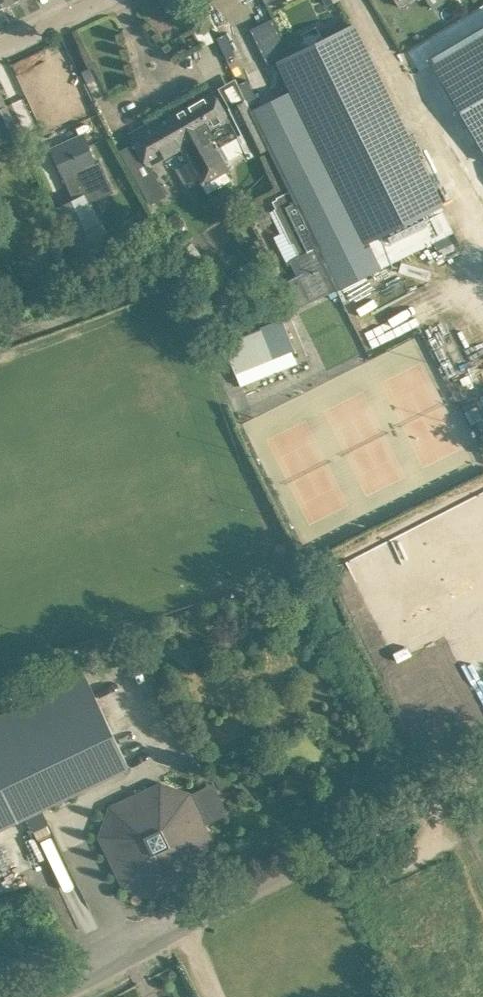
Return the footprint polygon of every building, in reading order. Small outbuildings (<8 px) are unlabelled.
[(325,2),(329,9),(327,10),(330,16),(345,9),(341,0),(324,0),(325,2)] [(322,262),(336,289),(392,262),(380,235),(423,213),(441,205),(352,23),(278,59),(293,90),(251,110),(262,132),(269,147),(290,189),(325,260),(322,262)] [(482,150),(482,28),(429,59),(482,150)] [(83,71),(88,81),(98,77),(93,66),(83,71)] [(181,148),(202,184),(226,171),(227,166),(217,148),(237,136),(228,120),(230,120),(213,91),(177,112),(174,107),(168,111),(187,144),(181,148)] [(246,140),(262,132),(251,110),(246,99),(230,108),(246,140)] [(2,130),(7,140),(20,133),(7,105),(0,108),(0,127),(2,130)] [(187,144),(168,111),(129,133),(135,144),(122,151),(151,203),(166,195),(149,166),(181,148),(187,144)] [(52,148),(60,166),(69,187),(75,198),(57,206),(78,250),(85,263),(113,250),(91,201),(114,191),(100,160),(96,162),(91,152),(83,134),(52,148)] [(325,260),(290,189),(276,196),(277,199),(272,201),(276,207),(274,208),(291,243),(293,242),(296,248),(275,259),(297,307),(336,289),(322,262),(325,260)] [(259,199),(249,204),(254,216),(264,212),(259,199)] [(246,273),(237,279),(243,289),(252,283),(246,273)] [(217,280),(203,290),(210,301),(225,291),(217,280)] [(277,301),(249,313),(253,321),(281,309),(277,301)] [(249,313),(233,320),(236,328),(253,321),(249,313)] [(272,358),(258,326),(222,341),(236,373),(272,358)] [(417,524),(454,596),(482,581),(482,491),(417,524)] [(454,596),(417,524),(346,561),(382,633),(454,596)] [(25,815),(32,830),(49,822),(42,807),(129,766),(120,748),(97,699),(85,673),(0,714),(0,827),(25,815)] [(161,782),(128,798),(110,807),(100,836),(124,886),(153,896),(204,872),(214,844),(205,825),(228,814),(213,782),(190,793),(190,792),(161,782)]
